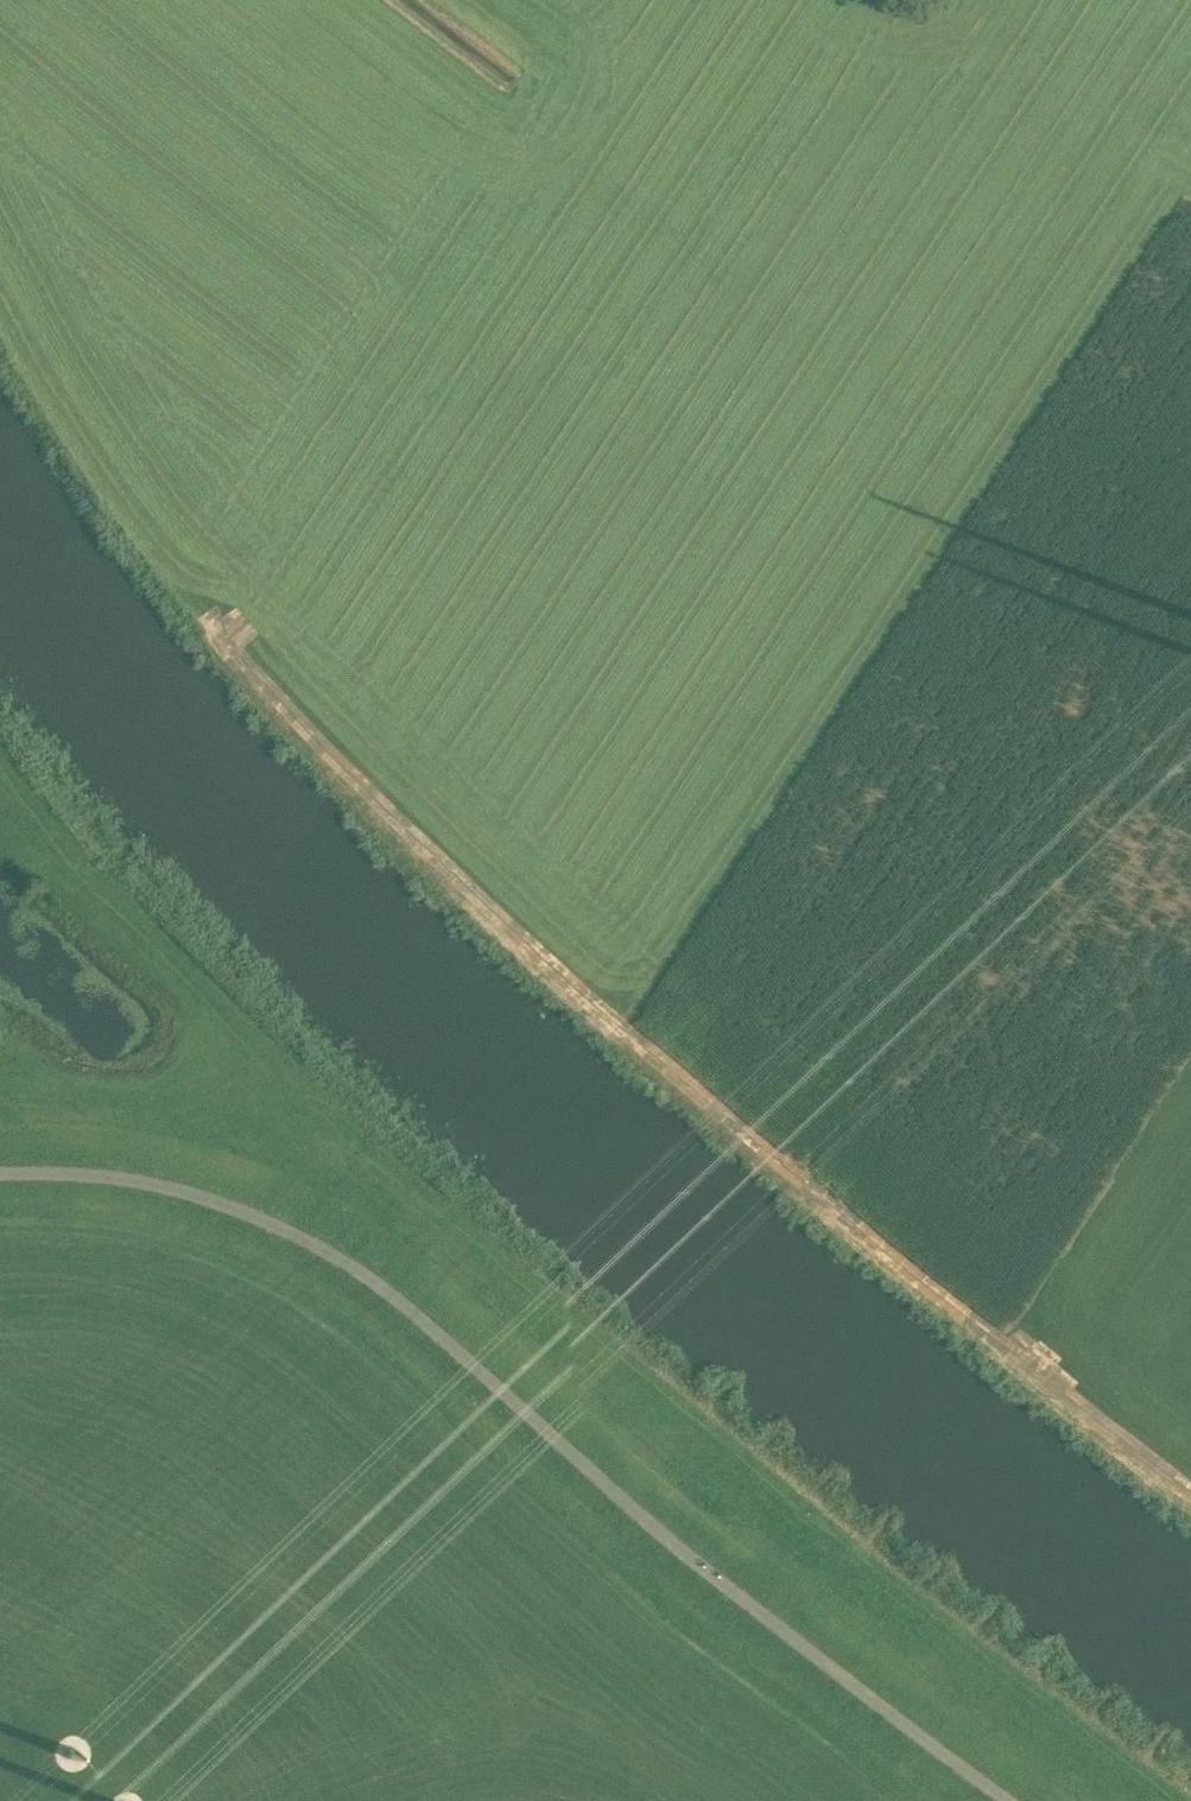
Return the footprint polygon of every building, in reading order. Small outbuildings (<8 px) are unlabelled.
[(67,1752),(67,1754),(68,1756),(69,1757),(70,1758),(72,1759),(74,1759),(75,1759),(77,1757),(78,1756),(78,1754),(78,1752),(78,1751),(76,1749),(75,1748),(73,1748),(71,1748),(69,1749),(68,1750),(67,1752)]
